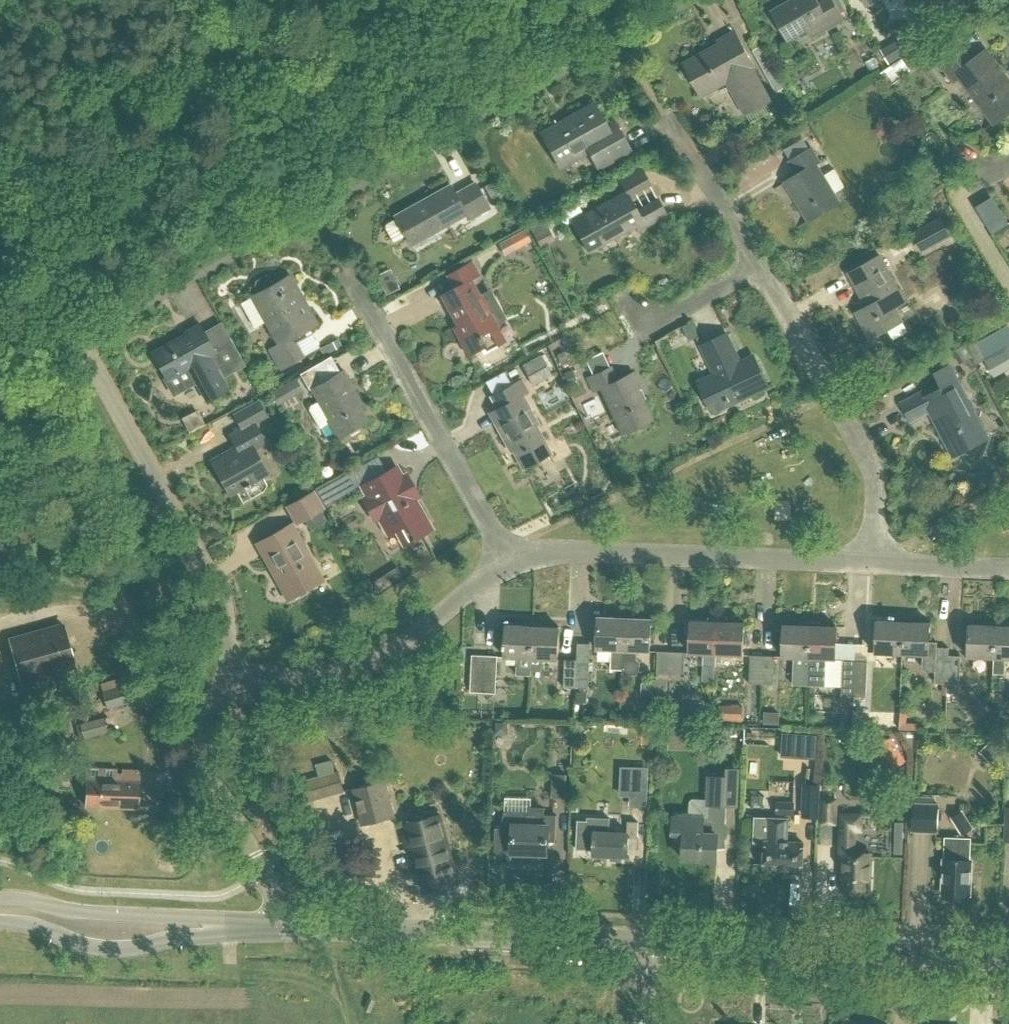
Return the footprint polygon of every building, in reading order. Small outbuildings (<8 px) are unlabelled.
[(820,3),(818,0),(791,0),(771,11),(788,41),(807,30),(812,38),(845,19),(834,0),(825,0),(820,3)] [(719,40),(720,43),(684,63),(707,104),(708,104),(703,95),(731,80),(748,111),(740,116),(741,117),(771,100),(753,68),(755,66),(735,31),(719,40)] [(880,49),(888,62),(906,51),(898,38),(880,49)] [(960,43),(938,59),(954,80),(960,76),(995,123),(1008,112),(1008,88),(1008,87),(1008,83),(985,52),(973,61),(960,43)] [(918,85),(911,68),(916,67),(912,56),(891,64),(901,91),(918,85)] [(606,126),(593,104),(541,133),(560,166),(588,150),(598,168),(630,150),(614,122),(606,126)] [(820,162),(812,148),(791,161),(798,174),(786,181),(810,221),(840,202),(817,164),(820,162)] [(843,165),(834,168),(842,188),(851,184),(843,165)] [(496,181),(484,187),(496,208),(507,201),(496,181)] [(405,235),(410,245),(466,214),(469,219),(489,207),(475,183),(455,194),(450,185),(395,216),(396,218),(386,223),(385,227),(393,242),(405,235)] [(583,215),(572,221),(588,251),(603,243),(614,237),(635,224),(639,230),(666,215),(657,199),(636,210),(625,192),(583,215)] [(912,233),(923,252),(954,233),(943,214),(912,233)] [(534,235),(541,247),(554,239),(547,227),(534,235)] [(498,244),(504,257),(531,242),(524,230),(498,244)] [(953,244),(940,250),(947,266),(961,261),(953,244)] [(848,274),(867,308),(857,313),(871,339),(903,321),(896,308),(906,303),(880,256),(848,274)] [(453,288),(440,295),(457,325),(453,328),(468,355),(481,347),(484,352),(505,340),(496,323),(505,318),(493,296),(483,301),(480,295),(471,279),(480,274),(473,260),(446,274),(453,288)] [(270,349),(281,369),(303,357),(293,338),(317,325),(290,275),(275,283),(271,276),(266,275),(255,280),(254,286),(258,293),(241,302),(254,326),(265,320),(279,344),(270,349)] [(700,338),(692,321),(683,325),(691,342),(700,338)] [(197,380),(208,401),(227,390),(215,369),(222,366),(225,370),(237,363),(226,343),(215,350),(201,324),(185,333),(186,335),(152,354),(174,393),(197,380)] [(740,363),(726,334),(703,345),(716,374),(702,381),(715,410),(765,386),(752,357),(740,363)] [(320,348),(324,355),(341,346),(337,338),(320,348)] [(978,342),(971,346),(979,361),(986,358),(978,342)] [(562,365),(563,365),(564,367),(568,366),(567,363),(570,362),(567,357),(570,355),(568,349),(556,354),(562,365)] [(544,354),(525,363),(536,384),(554,374),(544,354)] [(930,411),(950,449),(966,440),(970,446),(984,439),(981,433),(984,431),(950,365),(935,373),(940,384),(903,404),(911,421),(930,411)] [(616,380),(610,367),(587,377),(593,391),(600,388),(622,433),(651,419),(637,388),(640,387),(633,372),(616,380)] [(310,405),(309,409),(319,428),(329,422),(337,437),(367,420),(353,397),(357,395),(343,370),(311,388),(319,400),(310,405)] [(565,374),(570,385),(576,396),(583,393),(577,381),(578,380),(574,370),(565,374)] [(271,393),(277,405),(304,390),(297,378),(271,393)] [(507,438),(523,467),(549,453),(534,425),(537,423),(522,396),(529,392),(522,379),(491,396),(505,422),(497,427),(504,439),(507,438)] [(212,463),(230,494),(268,473),(254,449),(266,442),(254,422),(267,415),(258,400),(234,414),(241,428),(229,434),(238,449),(212,463)] [(388,534),(396,548),(431,529),(396,466),(361,485),(367,496),(355,502),(367,524),(372,522),(381,538),(388,534)] [(356,488),(346,470),(315,487),(325,506),(356,488)] [(287,509),(300,529),(326,513),(313,493),(287,509)] [(279,584),(287,598),(290,596),(291,598),(323,580),(291,524),(257,543),(271,570),(275,568),(283,582),(279,584)] [(611,668),(623,669),(626,617),(599,616),(598,649),(612,649),(611,668)] [(623,669),(637,669),(638,650),(651,651),(652,618),(626,617),(623,669)] [(704,664),(716,665),(718,621),(692,620),(690,653),(705,653),(704,664)] [(876,653),(903,654),(904,621),(878,620),(876,653)] [(716,665),(717,665),(717,654),(743,655),(745,622),(718,621),(716,665)] [(936,683),(948,683),(949,648),(938,647),(938,642),(930,642),(930,622),(904,621),(903,654),(923,655),(923,666),(927,671),(936,671),(936,683)] [(517,674),(530,674),(532,625),(506,624),(504,657),(518,658),(517,674)] [(793,684),(808,685),(811,625),(784,624),(783,657),(795,657),(793,684)] [(968,656),(995,658),(996,625),(970,624),(968,656)] [(10,640),(20,678),(75,663),(65,625),(10,640)] [(530,674),(532,674),(532,669),(543,670),(543,659),(557,659),(559,627),(532,625),(530,674)] [(808,685),(810,685),(811,658),(836,659),(837,626),(811,625),(808,685)] [(995,658),(994,673),(1006,673),(1007,658),(1008,658),(1008,625),(996,625),(995,658)] [(578,659),(577,687),(589,687),(591,642),(578,642),(578,659)] [(949,648),(948,683),(960,684),(962,656),(949,656),(950,648),(949,648)] [(668,697),(669,679),(670,650),(658,650),(658,678),(653,678),(652,697),(668,697)] [(670,650),(669,679),(682,679),(683,651),(670,650)] [(499,655),(473,654),(471,690),(497,692),(499,655)] [(751,654),(750,682),(762,683),(763,654),(751,654)] [(763,654),(762,683),(775,683),(776,655),(763,654)] [(565,687),(577,687),(578,659),(566,658),(565,687)] [(842,695),(854,695),(856,659),(844,658),(842,695)] [(856,659),(854,695),(867,696),(868,660),(856,659)] [(124,685),(103,692),(108,706),(128,700),(124,685)] [(577,692),(577,704),(587,704),(588,692),(577,692)] [(765,711),(765,724),(781,724),(781,711),(765,711)] [(78,725),(82,740),(106,733),(102,718),(78,725)] [(892,737),(881,744),(885,752),(897,745),(892,737)] [(992,742),(984,749),(992,758),(1000,751),(992,742)] [(332,760),(317,764),(321,775),(301,781),(298,770),(288,773),(295,801),(307,798),(307,800),(345,790),(339,770),(335,771),(332,760)] [(272,761),(262,766),(271,785),(282,780),(272,761)] [(138,807),(140,769),(87,767),(85,805),(138,807)] [(633,804),(645,804),(647,769),(634,768),(633,804)] [(683,859),(716,860),(717,848),(725,847),(724,840),(725,806),(737,806),(738,769),(725,768),(725,776),(707,776),(706,806),(707,806),(707,814),(703,817),(672,816),(671,834),(684,834),(683,859)] [(552,798),(567,798),(567,774),(553,774),(552,798)] [(354,788),(363,825),(396,816),(386,780),(354,788)] [(802,816),(818,816),(819,788),(804,787),(802,816)] [(821,824),(838,824),(838,797),(822,797),(821,824)] [(777,801),(777,814),(795,814),(795,801),(777,801)] [(913,829),(937,830),(938,804),(915,802),(913,829)] [(512,853),(548,854),(548,842),(556,841),(557,815),(544,815),(544,808),(532,808),(532,812),(505,811),(501,828),(496,828),(495,851),(512,852),(512,853)] [(951,817),(962,835),(973,828),(962,810),(951,817)] [(409,834),(404,836),(405,842),(411,841),(417,863),(419,862),(427,892),(457,884),(452,866),(454,865),(441,814),(406,823),(409,834)] [(842,890),(869,891),(871,853),(855,853),(855,834),(862,834),(862,815),(841,814),(839,862),(843,862),(842,890)] [(578,820),(577,849),(594,850),(594,855),(628,856),(629,837),(638,838),(639,822),(629,821),(629,822),(627,822),(627,826),(629,826),(629,832),(610,831),(611,818),(588,817),(588,820),(578,820)] [(756,817),(755,841),(766,842),(765,867),(769,868),(771,871),(780,871),(782,868),(803,869),(804,842),(787,842),(788,819),(768,818),(756,817)] [(970,895),(971,871),(974,868),(974,863),(972,861),(972,858),(970,858),(971,838),(946,837),(945,859),(944,859),(943,894),(946,894),(948,896),(956,896),(957,894),(970,895)]
